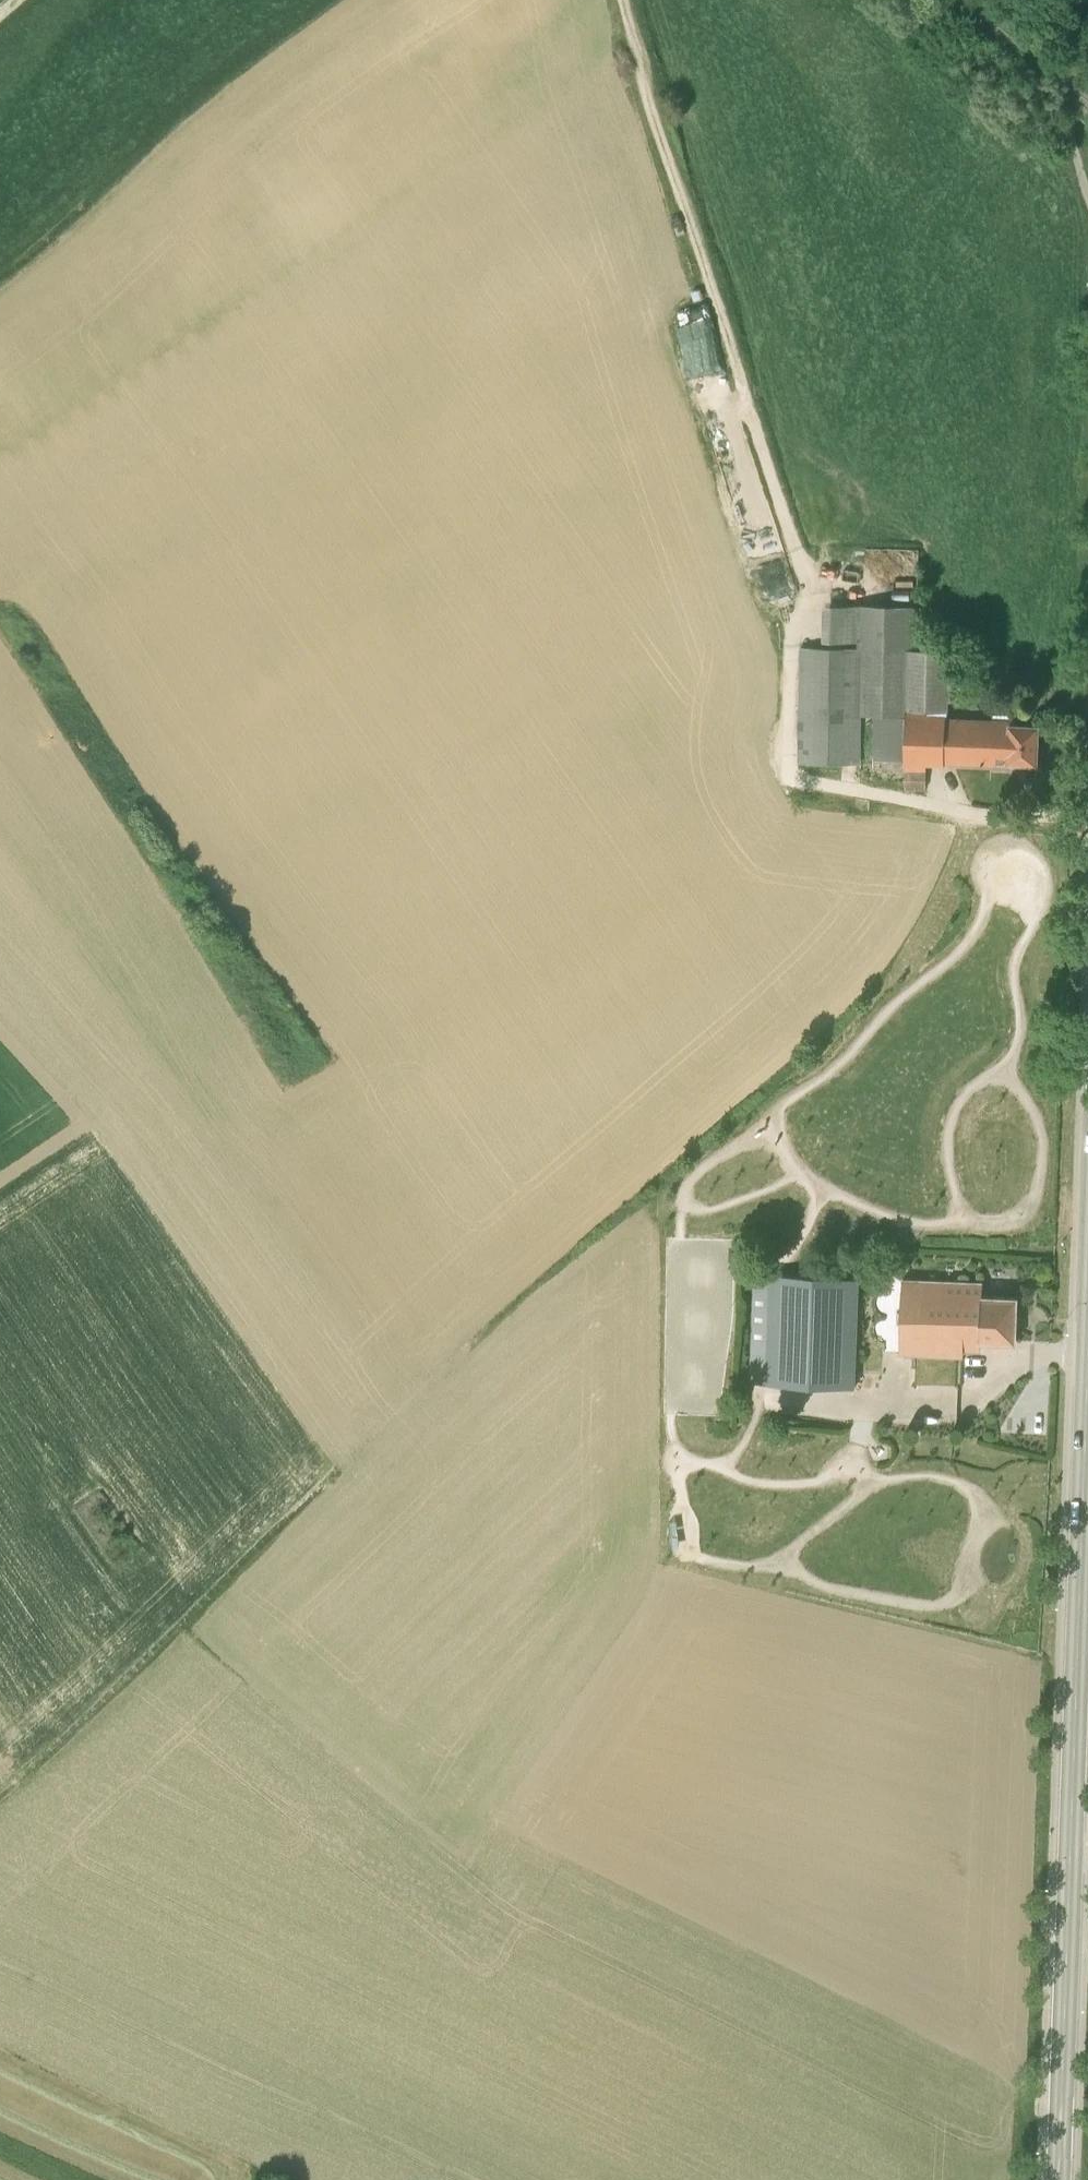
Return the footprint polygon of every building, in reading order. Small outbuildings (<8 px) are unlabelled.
[(723,370),(709,318),(693,323),(690,312),(681,315),(698,377),(723,370)] [(1038,725),(1012,724),(1012,715),(993,714),(993,718),(948,716),(950,649),(916,648),(917,604),(859,603),(859,647),(800,646),(798,762),(860,763),(862,714),(875,715),(875,760),(881,760),(880,771),(905,772),(904,789),(926,789),(927,764),(944,765),(944,762),(1010,765),(1012,761),(1037,762),(1038,725)] [(749,1382),(856,1386),(860,1278),(754,1274),(749,1382)] [(981,1339),(1016,1340),(1017,1297),(981,1296),(982,1280),(903,1278),(900,1351),(911,1351),(910,1371),(937,1372),(937,1386),(962,1387),(963,1372),(964,1347),(981,1347),(981,1339)]
